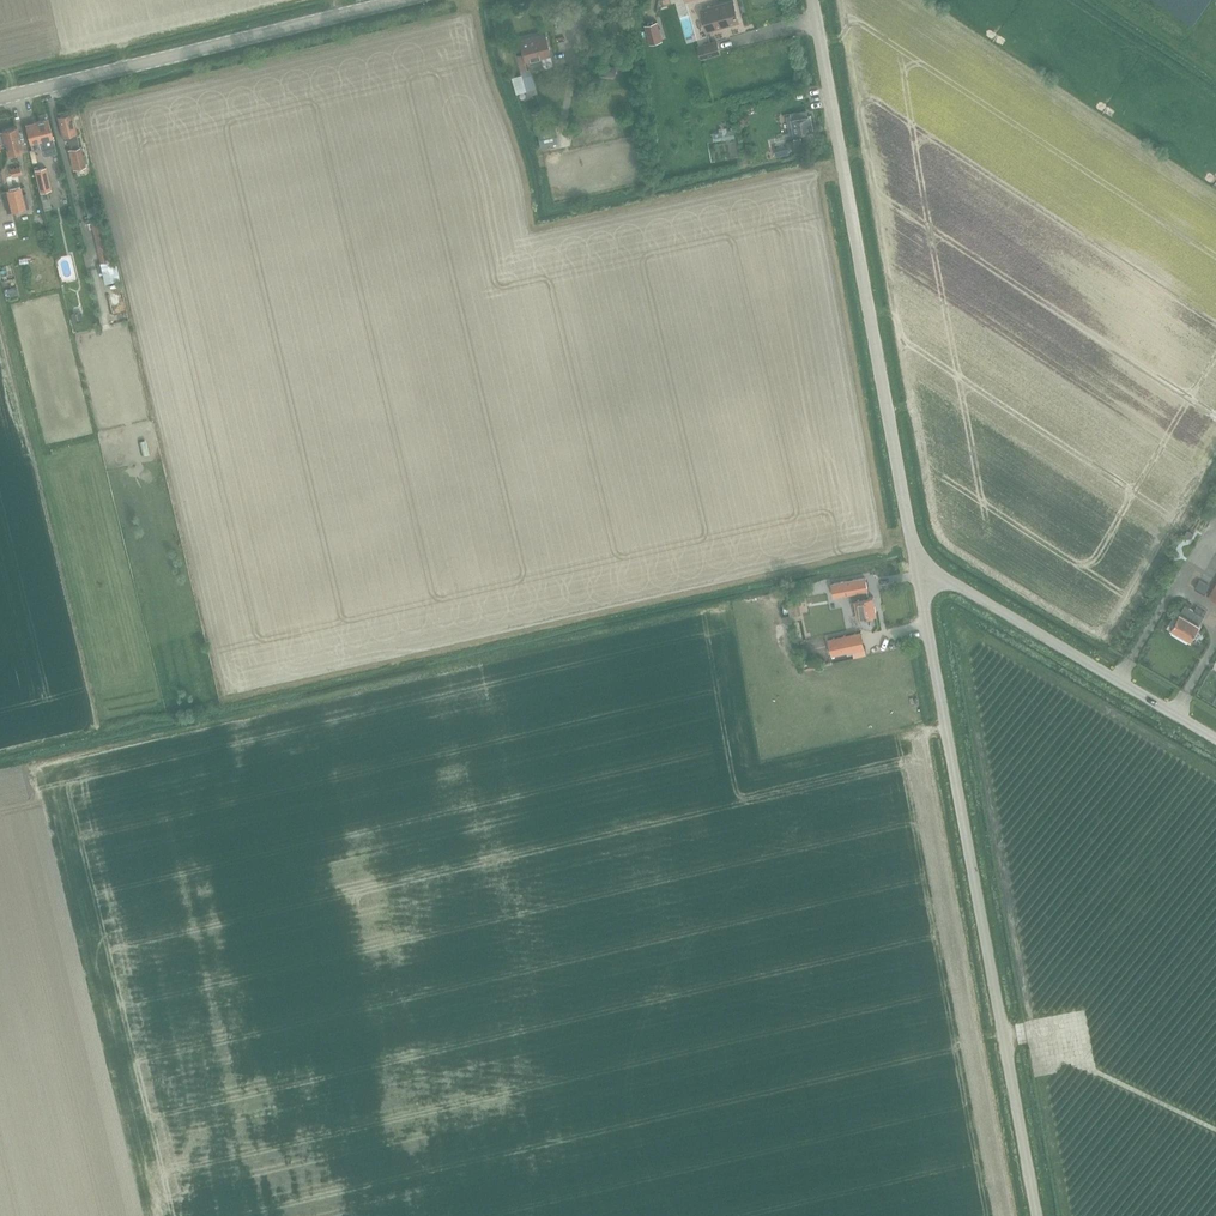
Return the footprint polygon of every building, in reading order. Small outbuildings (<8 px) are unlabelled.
[(739,21),(733,0),(701,9),(707,30),(739,21)] [(1193,23),(1208,0),(1158,0),(1193,23)] [(656,20),(645,23),(650,43),(662,40),(656,20)] [(551,54),(546,33),(521,39),(524,52),(518,53),(522,70),(528,68),(526,60),(551,54)] [(702,57),(720,52),(717,41),(699,46),(702,57)] [(535,68),(525,71),(528,86),(539,84),(535,68)] [(521,77),(511,79),(515,93),(525,90),(521,77)] [(806,111),(791,114),(792,120),(791,120),(792,123),(794,134),(814,130),(811,116),(807,117),(806,111)] [(73,168),(76,167),(89,164),(85,145),(81,145),(73,112),(60,115),(65,139),(70,138),(73,147),(69,148),(73,168)] [(49,118),(36,121),(26,123),(31,143),(41,141),(44,152),(46,154),(57,151),(49,118)] [(6,142),(8,153),(23,149),(17,126),(3,130),(3,131),(0,132),(0,144),(6,142)] [(789,145),(775,148),(777,156),(791,153),(789,145)] [(20,166),(10,168),(12,176),(22,173),(20,166)] [(52,189),(47,166),(35,169),(41,191),(52,189)] [(21,186),(7,190),(12,212),(26,209),(21,186)] [(115,255),(116,278),(128,278),(127,254),(115,255)] [(881,574),(867,577),(869,587),(875,585),(883,583),(881,574)] [(834,596),(851,593),(856,592),(863,591),(867,590),(868,590),(866,577),(832,584),(834,596)] [(1206,594),(1210,586),(1201,580),(1196,588),(1206,594)] [(867,590),(851,593),(852,600),(854,607),(857,607),(858,617),(869,615),(870,616),(875,615),(875,614),(876,613),(873,596),(868,597),(867,590)] [(797,599),(785,600),(788,616),(800,614),(797,599)] [(1186,604),(1180,613),(1171,629),(1191,640),(1206,616),(1186,604)] [(828,638),(832,655),(865,647),(861,631),(828,638)] [(1029,1035),(1038,1034),(1036,1017),(1027,1018),(1029,1035)]
